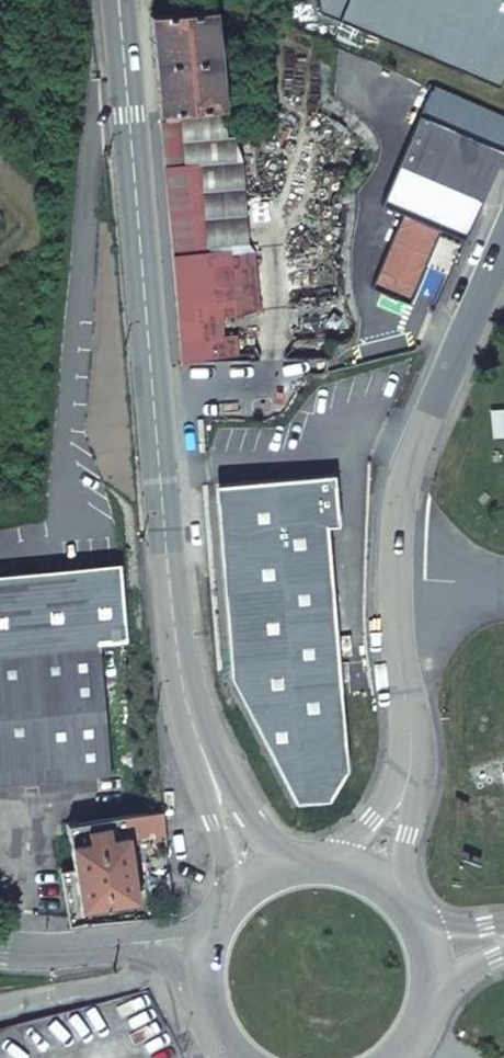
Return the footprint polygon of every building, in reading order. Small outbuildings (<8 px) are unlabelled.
[(316,9),(497,87),(503,69),(503,0),(315,0),(316,9)] [(212,11),(148,16),(159,115),(222,110),(214,39),(212,11)] [(236,37),(214,39),(222,110),(240,109),(236,37)] [(430,91),(397,166),(482,201),(503,151),(503,121),(430,91)] [(180,124),(163,126),(167,171),(184,170),(180,124)] [(482,201),(397,166),(380,206),(402,216),(438,231),(464,243),(482,201)] [(438,231),(402,216),(372,287),(408,302),(438,231)] [(229,254),(170,261),(179,343),(180,365),(191,365),(238,360),(236,336),(215,338),(213,318),(234,317),(229,254)] [(341,691),(328,527),(339,526),(336,475),(228,483),(245,698),(298,799),(326,797),(344,768),(338,691),(341,691)] [(101,644),(127,642),(120,565),(0,576),(0,786),(113,776),(101,644)] [(163,812),(127,816),(131,844),(165,838),(163,812)] [(131,844),(127,816),(67,824),(81,910),(140,900),(131,844)]
